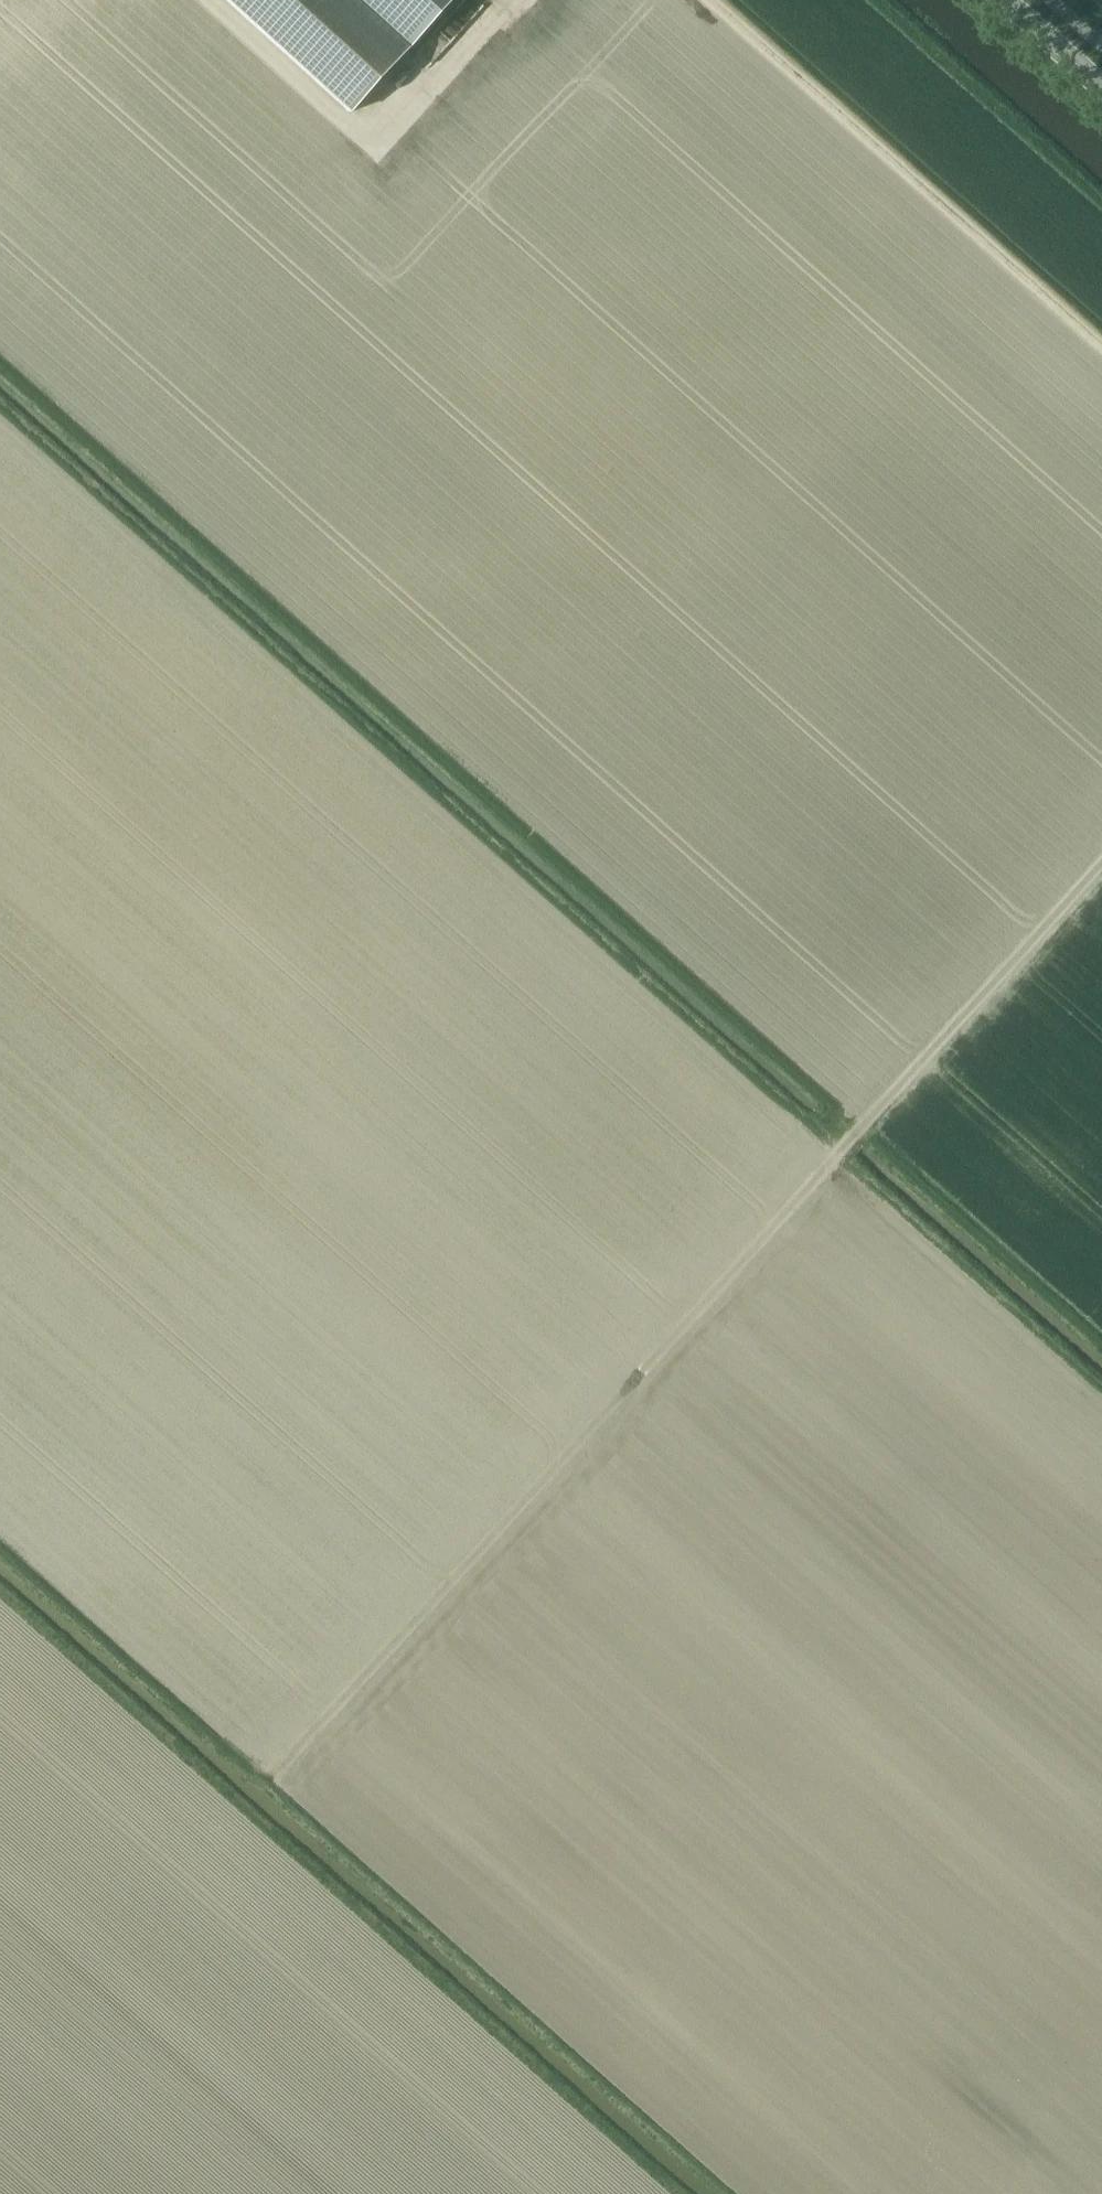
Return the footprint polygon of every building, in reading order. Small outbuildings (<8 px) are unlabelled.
[(353,111),(412,46),(454,0),(229,0),(353,111)]
